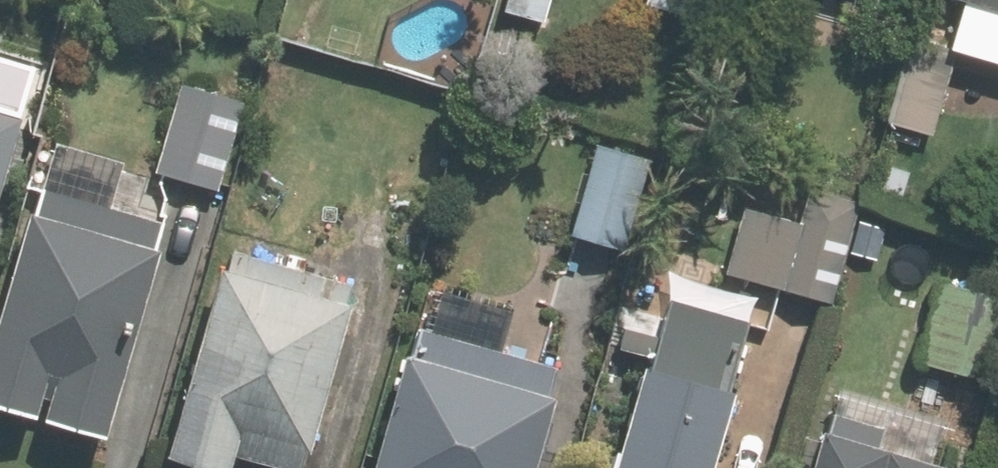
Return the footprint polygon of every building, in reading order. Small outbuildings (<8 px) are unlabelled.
[(498,16),(536,27),(543,0),(502,0),(498,16)] [(633,7),(679,21),(685,0),(635,0),(633,7)] [(924,0),(997,21),(997,0),(924,0)] [(945,64),(905,53),(883,128),(923,139),(945,64)] [(208,196),(233,107),(168,88),(143,177),(208,196)] [(0,110),(0,189),(22,117),(0,110)] [(616,255),(641,165),(584,149),(559,239),(616,255)] [(899,178),(872,169),(865,192),(893,200),(899,178)] [(29,226),(0,327),(0,423),(31,432),(38,407),(49,410),(43,434),(102,451),(157,260),(139,255),(147,227),(47,199),(40,230),(29,226)] [(828,309),(854,213),(803,199),(793,235),(738,219),(720,279),(828,309)] [(210,276),(156,467),(215,467),(215,465),(227,467),(291,467),(294,458),(300,460),(348,290),(230,257),(224,280),(210,276)] [(919,361),(997,384),(997,297),(942,282),(919,361)] [(737,328),(661,308),(641,377),(633,375),(606,467),(702,467),(721,400),(718,399),(737,328)] [(419,334),(410,367),(400,365),(371,467),(531,467),(549,406),(545,406),(554,374),(419,334)] [(880,433),(830,419),(824,439),(817,438),(808,467),(925,467),(874,454),(880,433)]
